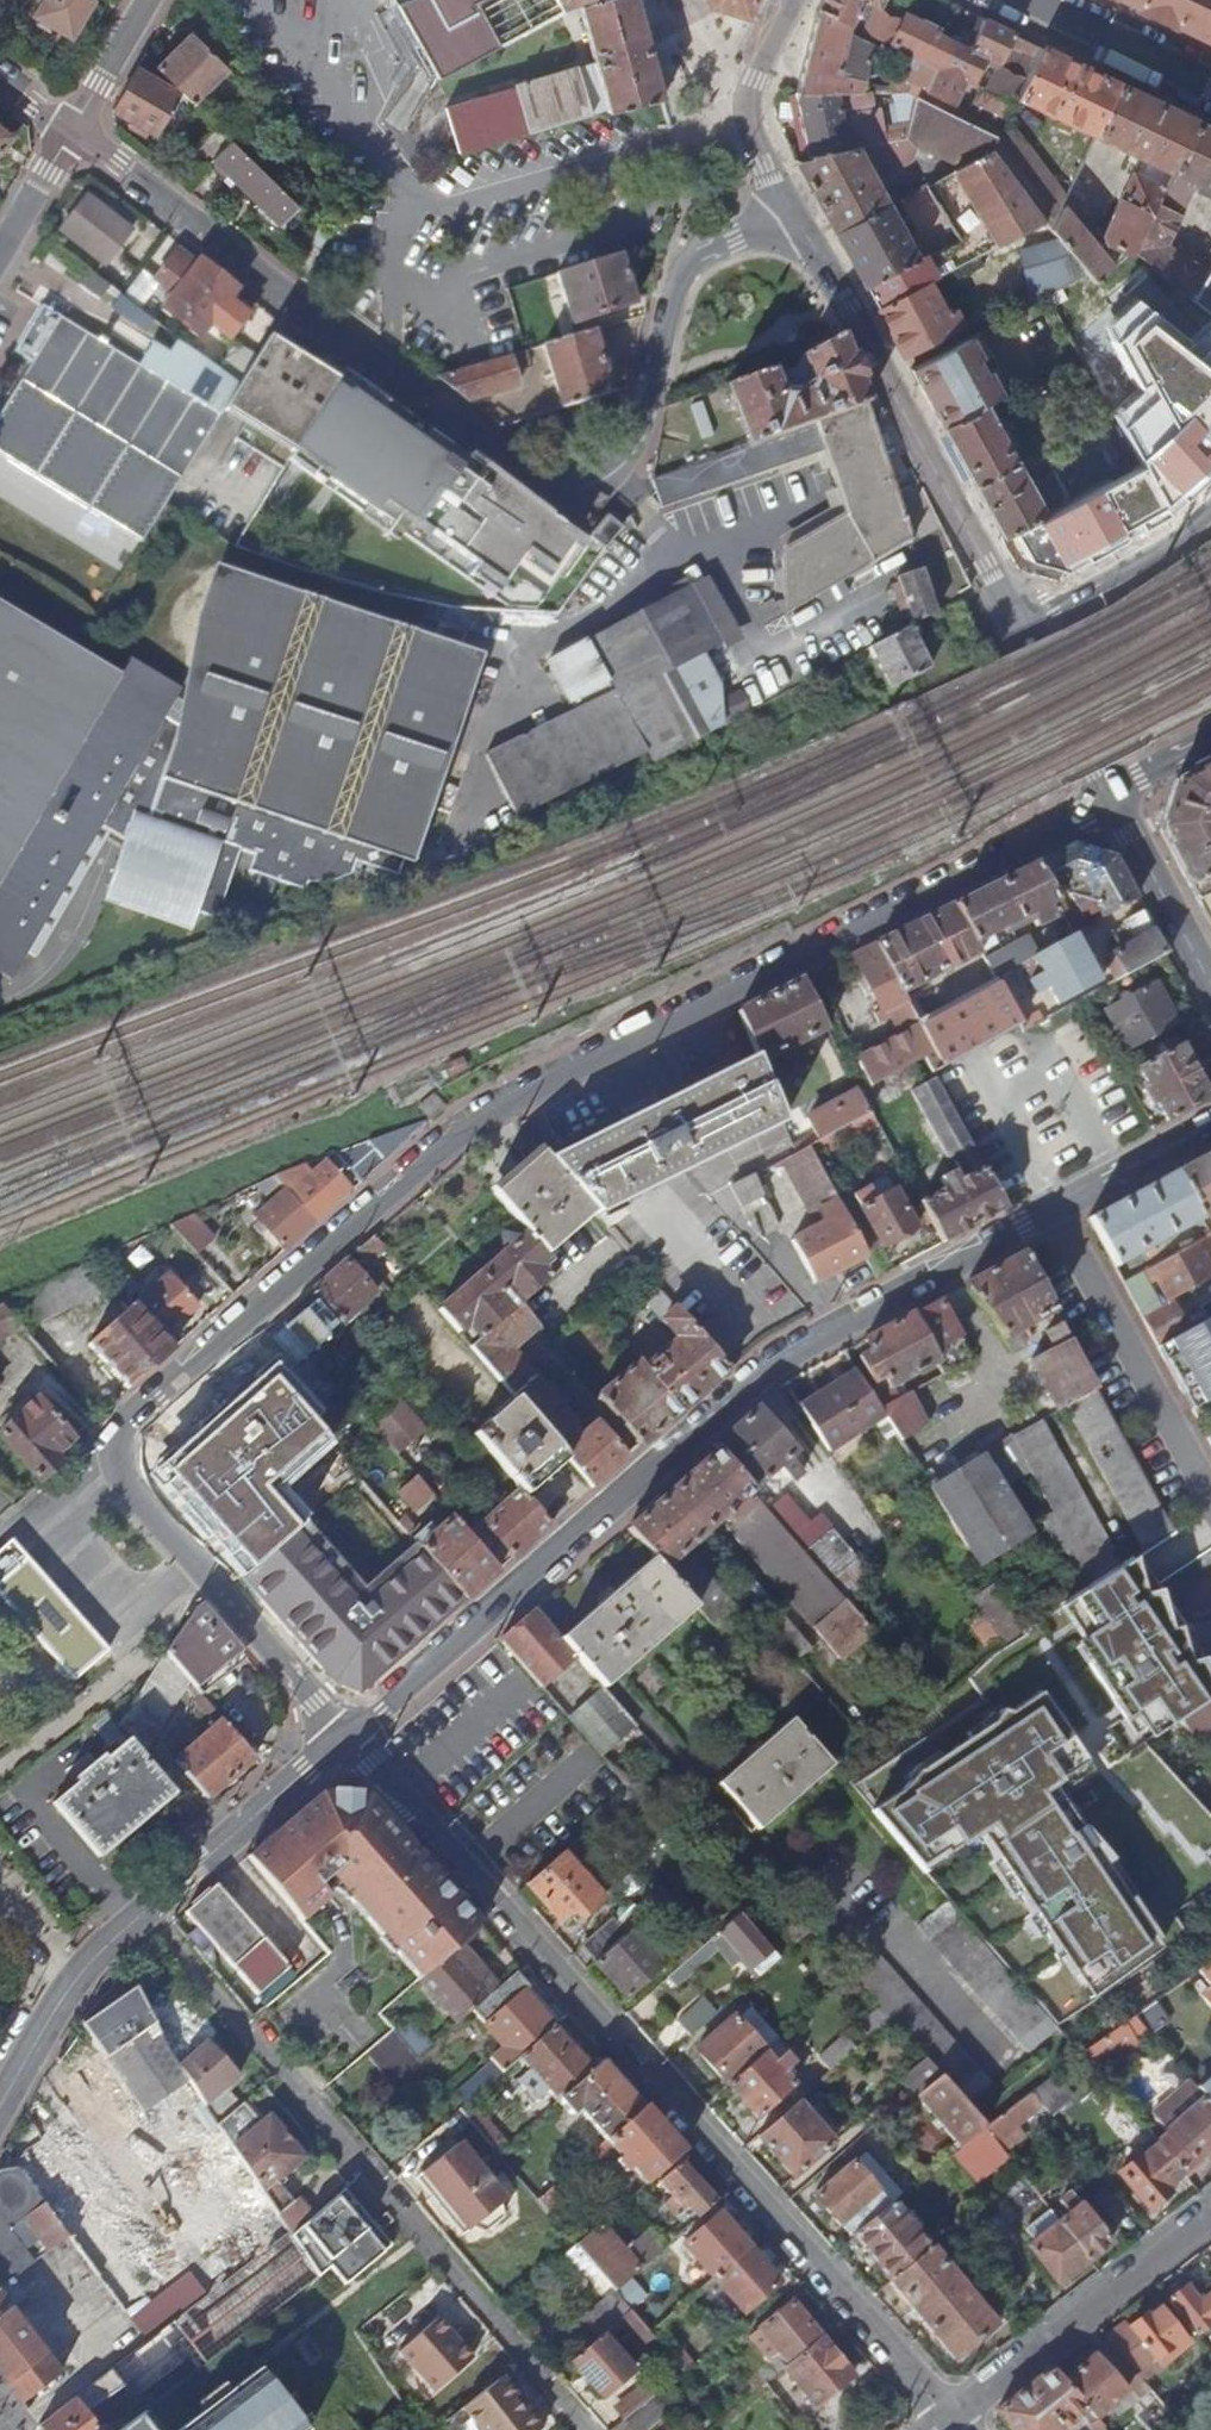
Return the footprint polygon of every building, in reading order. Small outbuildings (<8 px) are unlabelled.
[(35,16),(71,36),(91,1),(89,0),(45,0),(35,16)] [(438,78),(502,46),(477,3),(481,0),(408,0),(399,5),(438,78)] [(610,112),(664,96),(649,47),(636,0),(596,0),(579,6),(595,63),(516,86),(517,89),(447,109),(460,152),(609,109),(610,112)] [(566,11),(579,6),(596,0),(560,0),(566,11)] [(713,6),(746,16),(755,0),(709,0),(713,6)] [(817,10),(848,24),(861,0),(822,0),(817,10)] [(880,0),(878,0),(876,6),(874,9),(888,16),(893,7),(880,0)] [(1139,8),(1138,11),(1144,14),(1145,11),(1159,18),(1171,24),(1170,27),(1176,29),(1177,27),(1210,43),(1210,0),(1122,0),(1139,8)] [(888,16),(874,9),(863,31),(910,53),(939,67),(951,43),(934,35),(937,29),(904,16),(901,22),(888,16)] [(846,33),(848,24),(817,10),(817,11),(804,59),(796,94),(861,93),(870,44),(846,33)] [(1012,37),(1014,34),(996,26),(983,19),(969,50),(951,43),(939,67),(929,87),(928,90),(953,102),(965,80),(971,82),(984,53),(1001,61),(1012,37)] [(190,34),(156,68),(192,103),(225,70),(190,34)] [(1038,49),(1012,37),(1001,61),(998,68),(1024,80),(1038,49)] [(1017,94),(1097,133),(1120,85),(1082,67),(1039,47),(1038,49),(1024,80),(1017,94)] [(915,82),(929,87),(939,67),(910,53),(900,74),(915,82)] [(981,105),(1006,117),(1017,94),(1024,80),(998,68),(998,69),(996,68),(986,89),(987,91),(981,105)] [(176,92),(136,69),(113,110),(113,111),(139,125),(136,131),(143,135),(147,129),(155,133),(176,92)] [(1103,234),(1067,195),(1050,229),(1057,238),(1064,247),(1080,266),(1087,274),(1093,282),(1132,251),(1194,121),(1157,103),(1120,85),(1097,133),(1133,150),(1129,158),(1138,163),(1103,234)] [(864,112),(864,93),(861,93),(796,94),(810,158),(855,149),(880,144),(884,143),(881,127),(878,110),(864,112)] [(906,139),(963,165),(990,151),(997,137),(914,100),(909,122),(906,139)] [(1044,168),(1006,118),(997,137),(990,151),(1044,221),(1050,229),(1067,195),(1044,168)] [(1180,216),(1173,212),(1187,186),(1194,189),(1210,198),(1210,129),(1194,121),(1132,251),(1179,288),(1192,298),(1209,272),(1165,246),(1180,216)] [(909,122),(881,127),(884,143),(905,139),(906,139),(909,122)] [(195,150),(209,163),(211,161),(212,159),(231,141),(217,127),(195,150)] [(9,138),(0,130),(0,149),(9,138)] [(906,151),(905,139),(884,143),(880,144),(883,156),(906,151)] [(280,224),(298,205),(231,141),(212,159),(280,224)] [(887,205),(855,149),(810,158),(798,160),(819,198),(834,226),(837,231),(887,205)] [(1005,242),(1044,221),(990,151),(963,165),(926,184),(960,241),(972,260),(977,257),(1005,242)] [(1180,216),(1194,189),(1187,186),(1173,212),(1180,216)] [(88,199),(62,232),(107,266),(137,227),(132,222),(126,227),(88,199)] [(856,267),(867,287),(916,259),(887,205),(837,231),(856,267)] [(1031,247),(1020,249),(1024,268),(1027,283),(1039,281),(1048,278),(1052,277),(1064,273),(1071,270),(1080,266),(1064,247),(1057,238),(1051,241),(1041,244),(1039,245),(1031,247)] [(927,258),(939,277),(968,262),(972,260),(960,241),(927,258)] [(633,302),(617,253),(556,273),(572,321),(633,302)] [(867,287),(879,309),(928,283),(939,277),(927,258),(925,254),(916,259),(867,287)] [(968,262),(972,270),(982,265),(977,257),(972,260),(968,262)] [(156,279),(144,271),(124,296),(142,310),(160,285),(174,296),(164,310),(182,323),(219,276),(201,262),(194,272),(174,258),(156,279)] [(1087,274),(1080,266),(1071,270),(1064,273),(1052,277),(1048,278),(1039,281),(1027,283),(1037,301),(1047,295),(1087,274)] [(118,299),(122,294),(90,270),(80,284),(101,300),(108,291),(118,299)] [(1063,325),(1105,296),(1093,282),(1087,274),(1047,295),(1058,314),(1063,325)] [(229,301),(237,290),(219,276),(182,323),(199,336),(209,324),(230,340),(248,316),(229,301)] [(946,314),(928,283),(879,309),(892,334),(903,354),(961,323),(954,310),(946,314)] [(1129,324),(1157,357),(1210,316),(1210,313),(1192,298),(1179,288),(1129,324)] [(106,341),(97,335),(94,339),(40,306),(13,350),(34,361),(0,416),(0,458),(142,543),(223,412),(239,385),(218,370),(177,342),(170,354),(152,343),(149,349),(139,366),(104,345),(106,341)] [(543,345),(562,408),(610,393),(591,330),(543,345)] [(781,399),(768,370),(728,385),(751,443),(864,404),(866,402),(850,366),(838,337),(837,338),(793,361),(782,365),(792,389),(812,379),(814,385),(808,394),(788,401),(781,399)] [(982,357),(969,337),(911,368),(919,383),(921,387),(927,398),(931,405),(936,401),(948,424),(984,405),(995,399),(983,376),(990,372),(1000,366),(992,351),(982,357)] [(338,381),(269,338),(257,357),(239,385),(223,412),(244,426),(236,440),(284,468),(292,456),(335,386),(338,381)] [(257,357),(234,343),(218,370),(239,385),(257,357)] [(528,363),(524,350),(509,355),(514,368),(528,363)] [(519,384),(514,368),(509,355),(438,376),(468,399),(519,384)] [(1168,392),(1178,383),(1160,361),(1150,370),(1168,392)] [(1002,396),(990,372),(983,376),(995,399),(998,397),(1002,396)] [(1192,384),(1185,391),(1199,407),(1207,400),(1192,384)] [(1118,385),(1101,396),(1119,429),(1136,417),(1118,385)] [(347,393),(335,386),(292,456),(295,458),(303,464),(354,501),(350,506),(397,539),(401,534),(510,610),(539,611),(582,544),(562,526),(532,503),(507,483),(483,466),(471,481),(458,472),(470,456),(441,435),(440,435),(431,446),(350,388),(347,393)] [(1079,395),(1121,472),(1137,463),(1119,429),(1101,396),(1096,386),(1079,395)] [(1014,426),(998,397),(995,399),(984,405),(948,424),(943,427),(974,484),(1001,534),(1066,501),(1056,483),(1034,494),(1028,483),(1020,469),(1000,433),(1014,426)] [(1199,407),(1201,410),(1210,422),(1210,397),(1207,400),(1199,407)] [(757,615),(763,626),(819,594),(843,580),(874,562),(865,545),(905,522),(889,476),(864,404),(751,443),(715,456),(717,494),(830,469),(851,530),(791,551),(787,557),(785,604),(780,604),(757,615)] [(1201,410),(1177,431),(1173,426),(1170,427),(1165,421),(1154,430),(1165,441),(1149,455),(1176,488),(1210,459),(1210,422),(1201,410)] [(661,506),(717,494),(715,456),(652,478),(652,480),(661,506)] [(303,464),(295,458),(265,506),(275,512),(303,464)] [(1026,465),(1020,469),(1028,483),(1034,479),(1026,465)] [(1137,542),(1104,481),(1072,498),(1106,559),(1137,542)] [(1051,533),(1074,577),(1106,559),(1072,498),(1066,501),(1001,534),(1011,553),(1051,533)] [(605,514),(588,537),(604,549),(621,527),(605,514)] [(865,545),(874,562),(911,540),(905,522),(865,545)] [(892,586),(897,601),(904,599),(909,613),(913,624),(936,614),(921,568),(896,577),(898,583),(892,586)] [(445,635),(222,571),(178,726),(162,717),(179,690),(129,661),(119,678),(0,607),(0,974),(9,980),(24,954),(35,960),(109,834),(117,837),(124,841),(107,903),(195,927),(201,909),(220,915),(240,846),(255,850),(250,866),(260,869),(277,874),(308,883),(310,877),(323,876),(332,874),(354,866),(359,853),(402,865),(407,849),(414,851),(473,643),(445,635)] [(724,644),(740,637),(713,573),(697,579),(724,644)] [(849,591),(843,580),(819,594),(825,604),(849,591)] [(689,585),(682,589),(644,609),(587,641),(600,664),(654,760),(721,724),(719,685),(703,653),(720,643),(689,585)] [(902,615),(909,613),(904,599),(897,601),(902,615)] [(929,669),(908,627),(868,648),(890,688),(929,669)] [(581,705),(613,688),(600,664),(587,641),(551,659),(549,666),(570,701),(576,697),(581,705)] [(552,801),(646,750),(613,688),(581,705),(519,740),(552,801)] [(1201,769),(1163,788),(1154,820),(1175,859),(1197,900),(1210,893),(1210,764),(1201,769)] [(1093,901),(1104,919),(1136,901),(1123,876),(1114,860),(1073,847),(1052,857),(1079,908),(1093,901)] [(1046,909),(1056,904),(1036,866),(955,905),(977,944),(1028,918),(1035,930),(1052,922),(1046,909)] [(277,874),(260,869),(256,881),(274,886),(277,874)] [(1197,900),(1210,928),(1210,893),(1197,900)] [(945,972),(982,954),(977,944),(955,905),(919,923),(945,972)] [(1115,956),(1122,970),(1126,975),(1165,954),(1157,940),(1143,913),(1125,923),(1134,939),(1136,942),(1127,947),(1114,955),(1115,956)] [(904,992),(945,972),(919,923),(901,933),(879,944),(904,992)] [(1101,983),(1074,935),(1058,944),(1040,954),(1035,956),(1036,957),(1022,965),(1038,996),(1050,989),(1059,1006),(1101,983)] [(1040,936),(1031,940),(1040,954),(1058,944),(1053,935),(1043,940),(1040,936)] [(1040,954),(1031,940),(1029,938),(987,961),(997,979),(1022,965),(1036,957),(1035,956),(1040,954)] [(883,1014),(908,1001),(904,992),(879,944),(854,956),(883,1014)] [(1115,974),(1122,970),(1115,956),(1107,960),(1115,974)] [(759,1063),(828,1030),(803,981),(776,995),(740,1013),(757,1058),(759,1063)] [(1154,983),(1107,1008),(1128,1047),(1175,1023),(1154,983)] [(938,1019),(922,1027),(944,1069),(1022,1025),(1000,985),(938,1019)] [(925,1060),(933,1075),(944,1069),(922,1027),(859,1060),(873,1086),(925,1060)] [(1157,1103),(1169,1123),(1210,1100),(1181,1047),(1134,1074),(1138,1080),(1143,1078),(1149,1088),(1144,1092),(1152,1106),(1157,1103)] [(631,1122),(550,1163),(596,1215),(656,1186),(682,1173),(728,1151),(755,1138),(784,1125),(759,1063),(757,1058),(653,1111),(631,1122)] [(873,1086),(860,1093),(871,1115),(872,1115),(874,1113),(914,1093),(936,1080),(933,1075),(925,1060),(873,1086)] [(947,1190),(927,1200),(922,1203),(943,1245),(974,1228),(1007,1210),(936,1080),(914,1093),(950,1158),(956,1155),(968,1178),(960,1182),(956,1173),(942,1181),(947,1190)] [(817,1134),(822,1142),(871,1115),(860,1093),(857,1087),(838,1098),(841,1104),(811,1121),(817,1134)] [(421,1108),(430,1120),(434,1119),(446,1108),(434,1096),(421,1108)] [(828,1154),(880,1125),(874,1113),(872,1115),(871,1115),(822,1142),(812,1148),(818,1161),(828,1155),(828,1154)] [(336,1154),(362,1183),(417,1135),(434,1119),(430,1120),(336,1154)] [(889,1121),(880,1125),(911,1184),(917,1181),(920,1179),(889,1121)] [(817,1134),(791,1146),(796,1157),(812,1148),(822,1142),(817,1134)] [(817,1284),(868,1259),(866,1256),(841,1205),(818,1161),(812,1148),(796,1157),(782,1164),(817,1229),(795,1242),(817,1284)] [(512,1181),(496,1196),(529,1233),(548,1256),(596,1215),(550,1163),(543,1155),(512,1181)] [(1091,1221),(1117,1269),(1147,1252),(1150,1258),(1158,1254),(1155,1248),(1210,1218),(1210,1155),(1091,1221)] [(293,1178),(288,1172),(276,1176),(288,1190),(317,1223),(340,1202),(349,1194),(336,1178),(339,1175),(327,1162),(321,1165),(308,1176),(302,1171),(293,1178)] [(740,1180),(730,1185),(740,1206),(761,1194),(752,1173),(740,1180)] [(927,1200),(917,1181),(911,1184),(922,1203),(927,1200)] [(317,1223),(288,1190),(256,1218),(261,1223),(255,1228),(263,1237),(269,1232),(284,1249),(286,1251),(317,1223)] [(873,1190),(841,1205),(866,1256),(916,1230),(896,1193),(879,1202),(873,1190)] [(194,1216),(172,1226),(198,1255),(215,1239),(194,1216)] [(529,1233),(440,1311),(460,1334),(470,1326),(483,1340),(522,1306),(552,1279),(544,1270),(553,1261),(548,1256),(529,1233)] [(387,1251),(376,1237),(358,1253),(369,1266),(387,1251)] [(1210,1238),(1142,1276),(1148,1287),(1160,1282),(1170,1300),(1210,1277),(1210,1264),(1206,1256),(1210,1254),(1210,1239),(1210,1238)] [(1047,1334),(1055,1350),(1072,1340),(1071,1339),(1037,1276),(1026,1256),(969,1287),(969,1294),(1016,1355),(1027,1349),(1027,1341),(1022,1332),(1048,1318),(1053,1330),(1047,1334)] [(378,1294),(349,1261),(318,1289),(347,1322),(378,1294)] [(119,1265),(110,1273),(126,1292),(132,1298),(140,1291),(119,1265)] [(169,1275),(137,1305),(165,1337),(198,1307),(169,1275)] [(641,1363),(600,1397),(643,1448),(736,1366),(729,1360),(721,1352),(713,1343),(704,1334),(695,1324),(687,1316),(678,1307),(669,1297),(662,1291),(654,1298),(669,1316),(663,1322),(674,1334),(680,1336),(681,1338),(647,1367),(641,1363)] [(89,1346),(129,1391),(176,1349),(165,1337),(137,1305),(132,1298),(126,1292),(118,1299),(130,1311),(89,1346)] [(945,1306),(938,1304),(914,1318),(936,1356),(963,1340),(945,1306)] [(24,1329),(3,1305),(0,1307),(0,1340),(24,1329)] [(1174,1305),(1146,1321),(1160,1349),(1171,1343),(1190,1332),(1174,1305)] [(541,1328),(522,1306),(483,1340),(473,1349),(492,1371),(515,1351),(541,1328)] [(892,1390),(940,1364),(936,1356),(914,1318),(866,1344),(872,1354),(861,1360),(875,1386),(886,1380),(892,1390)] [(1190,1332),(1171,1343),(1178,1357),(1168,1362),(1187,1396),(1199,1400),(1203,1409),(1210,1404),(1210,1320),(1190,1332)] [(972,1358),(963,1340),(936,1356),(940,1364),(943,1369),(948,1377),(970,1364),(972,1358)] [(1070,1408),(1099,1391),(1078,1351),(1072,1340),(1055,1350),(1034,1362),(1062,1413),(1070,1408)] [(1160,1349),(1168,1362),(1178,1357),(1171,1343),(1160,1349)] [(494,1373),(515,1398),(517,1399),(570,1460),(595,1489),(630,1459),(599,1424),(585,1435),(538,1379),(515,1351),(492,1371),(494,1373)] [(315,1419),(273,1367),(152,1476),(184,1513),(244,1579),(306,1523),(313,1518),(289,1491),(335,1450),(311,1423),(315,1419)] [(903,1392),(908,1399),(948,1377),(943,1369),(903,1392)] [(830,1454),(886,1419),(883,1414),(859,1376),(803,1411),(830,1454)] [(1070,1408),(1147,1552),(1171,1536),(1176,1533),(1170,1523),(1162,1507),(1118,1427),(1099,1391),(1070,1408)] [(1196,1413),(1203,1409),(1199,1400),(1187,1396),(1196,1413)] [(517,1399),(474,1436),(522,1491),(528,1497),(570,1460),(517,1399)] [(926,1430),(908,1399),(883,1414),(886,1419),(903,1445),(926,1430)] [(0,1432),(0,1436),(40,1483),(63,1462),(58,1455),(64,1449),(75,1439),(38,1400),(6,1427),(0,1432)] [(399,1400),(372,1424),(399,1455),(426,1432),(399,1400)] [(802,1472),(809,1465),(762,1410),(716,1450),(719,1453),(755,1493),(780,1470),(790,1480),(795,1475),(800,1480),(805,1475),(802,1472)] [(1013,1440),(1094,1587),(1122,1568),(1043,1425),(1013,1440)] [(843,1662),(874,1635),(847,1604),(831,1585),(769,1513),(754,1496),(755,1493),(719,1453),(693,1476),(629,1532),(655,1561),(696,1609),(713,1629),(734,1610),(726,1602),(685,1553),(722,1521),(843,1662)] [(983,1459),(933,1493),(941,1504),(980,1567),(1031,1535),(983,1459)] [(415,1514),(434,1497),(416,1476),(398,1493),(415,1514)] [(485,1525),(515,1560),(535,1542),(554,1526),(528,1497),(522,1491),(485,1525)] [(789,1498),(769,1513),(831,1585),(857,1563),(858,1562),(821,1518),(811,1525),(789,1498)] [(423,1528),(412,1537),(418,1544),(468,1601),(486,1585),(502,1571),(456,1518),(433,1538),(423,1528)] [(361,1695),(468,1601),(418,1544),(366,1590),(306,1523),(244,1579),(325,1672),(329,1671),(346,1690),(359,1693),(361,1695)] [(1136,1559),(1122,1568),(1094,1587),(1076,1599),(1098,1633),(1086,1642),(1088,1644),(1099,1661),(1092,1666),(1124,1713),(1131,1708),(1144,1727),(1151,1722),(1155,1728),(1160,1736),(1180,1723),(1210,1702),(1210,1685),(1190,1624),(1172,1631),(1161,1595),(1149,1599),(1136,1559)] [(577,1629),(562,1642),(577,1659),(605,1691),(696,1609),(655,1561),(577,1629)] [(725,1573),(739,1590),(745,1599),(734,1610),(713,1629),(734,1653),(763,1628),(796,1666),(813,1651),(737,1563),(725,1573)] [(872,1581),(857,1563),(831,1585),(847,1604),(872,1581)] [(978,1600),(987,1616),(1004,1605),(994,1589),(978,1600)] [(739,1590),(726,1602),(734,1610),(745,1599),(739,1590)] [(1098,1633),(1076,1599),(1064,1607),(1086,1642),(1098,1633)] [(213,1680),(242,1654),(200,1605),(169,1650),(166,1654),(191,1682),(203,1696),(216,1685),(213,1680)] [(1004,1605),(987,1616),(972,1626),(990,1656),(1023,1634),(1004,1605)] [(543,1689),(577,1659),(562,1642),(537,1613),(503,1643),(543,1689)] [(1099,1661),(1088,1644),(1080,1649),(1092,1666),(1099,1661)] [(144,1753),(191,1682),(166,1654),(140,1695),(120,1726),(144,1753)] [(602,1757),(636,1727),(605,1691),(570,1721),(572,1722),(602,1757)] [(873,1813),(922,1867),(946,1850),(949,1854),(982,1832),(993,1825),(1003,1839),(992,1847),(1061,1952),(1070,1946),(1087,1971),(1100,1991),(1162,1951),(1083,1831),(1071,1839),(1042,1795),(1081,1770),(1078,1764),(1087,1759),(1045,1695),(1023,1710),(1006,1712),(992,1731),(929,1774),(923,1775),(901,1793),(873,1813)] [(1180,1723),(1194,1744),(1210,1733),(1210,1702),(1180,1723)] [(813,1703),(793,1720),(816,1747),(837,1729),(813,1703)] [(1131,1708),(1124,1713),(1141,1738),(1155,1728),(1151,1722),(1144,1727),(1131,1708)] [(759,1832),(833,1767),(816,1747),(793,1720),(718,1786),(759,1832)] [(209,1800),(258,1759),(225,1722),(177,1762),(209,1800)] [(101,1858),(175,1795),(130,1741),(105,1761),(102,1758),(77,1779),(78,1784),(55,1804),(101,1858)] [(1090,1765),(1087,1759),(1078,1764),(1081,1770),(1090,1765)] [(322,1794),(321,1795),(275,1835),(249,1858),(300,1921),(302,1923),(317,1910),(312,1904),(325,1893),(320,1886),(332,1876),(338,1871),(339,1854),(351,1855),(350,1867),(355,1867),(354,1880),(352,1880),(350,1880),(348,1881),(347,1882),(346,1884),(345,1887),(346,1889),(347,1891),(362,1907),(359,1910),(373,1925),(385,1916),(403,1900),(418,1888),(437,1872),(410,1842),(372,1799),(370,1797),(322,1794)] [(993,1825),(982,1832),(992,1847),(1003,1839),(993,1825)] [(946,1850),(922,1867),(926,1874),(951,1857),(949,1854),(946,1850)] [(605,1902),(563,1854),(527,1886),(560,1923),(574,1910),(583,1920),(605,1902)] [(247,1859),(220,1879),(241,1907),(267,1886),(247,1859)] [(463,1902),(437,1872),(418,1888),(403,1900),(385,1916),(373,1925),(384,1937),(386,1935),(398,1948),(396,1950),(421,1977),(462,1942),(483,1924),(463,1902)] [(289,1967),(217,1886),(185,1913),(258,1994),(289,1967)] [(1062,2029),(980,1934),(957,1908),(929,1932),(1034,2054),(1062,2029)] [(800,1915),(766,1946),(779,1961),(814,1931),(800,1915)] [(721,1934),(760,1978),(779,1961),(766,1946),(741,1917),(721,1934)] [(583,1948),(597,1964),(628,1937),(614,1921),(583,1948)] [(664,1969),(633,1932),(628,1937),(597,1964),(628,1999),(664,1969)] [(676,1956),(684,1966),(708,1945),(698,1936),(676,1956)] [(477,1959),(462,1942),(421,1977),(460,2022),(474,2010),(501,1987),(486,1969),(477,1978),(469,1967),(477,1959)] [(725,1958),(712,1942),(708,1945),(684,1966),(698,1982),(725,1958)] [(1070,1946),(1061,1952),(1078,1977),(1087,1971),(1070,1946)] [(980,2074),(873,1952),(849,1971),(855,1977),(894,2022),(929,2063),(944,2079),(956,2093),(969,2108),(992,2087),(980,2074)] [(1198,1972),(1210,1986),(1206,1990),(1197,1981),(1192,1985),(1210,2007),(1210,1962),(1198,1972)] [(489,2059),(492,2062),(501,2073),(518,2058),(554,2026),(525,1993),(529,1989),(516,1974),(501,1987),(474,2010),(486,2023),(485,2025),(503,2047),(489,2059)] [(246,2254),(272,2236),(173,2089),(189,2078),(205,2103),(242,2079),(213,2035),(181,2056),(134,1986),(81,2021),(102,2052),(68,2074),(106,2130),(142,2106),(188,2175),(165,2190),(203,2247),(230,2230),(246,2254)] [(1156,2002),(1134,2018),(1146,2031),(1166,2013),(1156,2002)] [(697,2052),(729,2087),(766,2054),(768,2053),(736,2018),(697,2052)] [(1134,2018),(1083,2054),(1097,2071),(1130,2044),(1136,2036),(1139,2036),(1143,2039),(1149,2034),(1146,2031),(1134,2018)] [(547,2090),(558,2103),(559,2101),(594,2071),(554,2026),(518,2058),(527,2069),(516,2080),(534,2101),(547,2090)] [(812,2049),(833,2074),(859,2052),(837,2028),(812,2049)] [(392,2081),(418,2059),(392,2030),(367,2052),(379,2066),(392,2081)] [(768,2053),(766,2054),(729,2087),(759,2120),(796,2088),(785,2076),(797,2066),(777,2045),(768,2053)] [(456,2094),(465,2104),(469,2101),(501,2073),(492,2062),(456,2094)] [(578,2108),(606,2140),(645,2107),(626,2086),(604,2062),(594,2071),(559,2101),(570,2114),(578,2108)] [(905,2084),(920,2100),(944,2079),(929,2063),(905,2084)] [(1055,2075),(1031,2092),(1043,2107),(1051,2116),(1073,2099),(1055,2075)] [(944,2079),(920,2100),(919,2101),(961,2150),(987,2128),(969,2108),(956,2093),(944,2079)] [(1190,2081),(1152,2114),(1168,2132),(1158,2141),(1158,2144),(1182,2172),(1210,2147),(1210,2106),(1190,2081)] [(1031,2092),(986,2130),(998,2144),(1017,2130),(1043,2107),(1031,2092)] [(508,2146),(469,2101),(465,2104),(459,2110),(498,2155),(508,2146)] [(218,2123),(264,2189),(309,2158),(274,2108),(256,2120),(245,2104),(218,2123)] [(759,2138),(795,2179),(834,2146),(798,2104),(759,2138)] [(631,2167),(645,2184),(684,2152),(663,2128),(645,2107),(606,2140),(536,2200),(548,2214),(564,2200),(559,2194),(613,2148),(620,2157),(617,2161),(626,2171),(631,2167)] [(961,2150),(950,2158),(972,2182),(1006,2154),(998,2144),(986,2130),(961,2150)] [(998,2144),(1006,2154),(1025,2139),(1017,2130),(998,2144)] [(457,2143),(421,2174),(469,2230),(473,2226),(485,2231),(503,2215),(500,2203),(505,2199),(457,2143)] [(1182,2172),(1158,2144),(1139,2159),(1136,2157),(1118,2173),(1149,2209),(1168,2193),(1164,2188),(1182,2172)] [(820,2194),(845,2224),(884,2190),(859,2161),(820,2194)] [(693,2212),(698,2217),(716,2202),(681,2164),(665,2180),(677,2195),(664,2205),(677,2219),(689,2209),(693,2212)] [(50,2254),(70,2239),(19,2171),(1,2173),(0,2174),(0,2292),(15,2281),(36,2265),(26,2251),(40,2241),(50,2254)] [(1093,2198),(1115,2222),(1127,2212),(1105,2187),(1093,2198)] [(1058,2221),(1088,2260),(1109,2243),(1070,2193),(1059,2202),(1069,2214),(1063,2218),(1058,2221)] [(892,2205),(854,2237),(890,2282),(929,2249),(914,2231),(919,2226),(908,2212),(902,2216),(892,2205)] [(661,2239),(666,2245),(698,2217),(693,2212),(661,2239)] [(1053,2215),(1058,2221),(1063,2218),(1058,2212),(1053,2215)] [(685,2246),(713,2278),(749,2249),(719,2215),(685,2246)] [(339,2262),(311,2220),(290,2238),(317,2279),(339,2262)] [(1088,2260),(1058,2221),(1027,2246),(1027,2248),(1056,2285),(1088,2260)] [(575,2245),(590,2262),(614,2290),(639,2269),(625,2252),(600,2223),(575,2245)] [(652,2228),(625,2252),(639,2269),(666,2245),(661,2239),(652,2228)] [(196,2353),(206,2365),(225,2351),(290,2300),(317,2279),(290,2238),(288,2235),(271,2248),(249,2265),(223,2285),(209,2296),(180,2319),(148,2343),(110,2373),(122,2387),(133,2401),(196,2353)] [(578,2273),(590,2262),(575,2245),(562,2256),(578,2273)] [(779,2283),(749,2249),(713,2278),(744,2313),(779,2283)] [(929,2249),(890,2282),(951,2356),(954,2358),(993,2325),(980,2309),(932,2250),(929,2249)] [(193,2275),(164,2298),(180,2319),(209,2296),(193,2275)] [(15,2281),(0,2292),(0,2374),(24,2405),(42,2391),(61,2376),(13,2311),(27,2299),(15,2281)] [(1194,2334),(1210,2321),(1210,2293),(1198,2303),(1184,2286),(1167,2300),(1194,2334)] [(569,2330),(585,2347),(603,2333),(618,2320),(630,2309),(614,2290),(569,2330)] [(164,2298),(132,2322),(148,2343),(180,2319),(164,2298)] [(313,2329),(290,2300),(225,2351),(242,2374),(267,2356),(281,2355),(313,2329)] [(787,2365),(821,2338),(791,2302),(747,2338),(761,2355),(767,2362),(778,2353),(787,2365)] [(987,2304),(980,2309),(993,2325),(1001,2319),(987,2304)] [(1156,2305),(1128,2327),(1153,2360),(1174,2343),(1179,2348),(1185,2343),(1156,2305)] [(643,2349),(656,2339),(649,2331),(630,2309),(618,2320),(643,2349)] [(438,2317),(399,2351),(434,2392),(473,2357),(438,2317)] [(1105,2336),(1134,2371),(1141,2380),(1157,2365),(1153,2360),(1128,2327),(1124,2323),(1105,2336)] [(313,2329),(281,2355),(267,2356),(242,2374),(225,2351),(206,2365),(143,2414),(122,2429),(209,2429),(284,2373),(323,2342),(313,2329)] [(634,2370),(603,2333),(585,2347),(571,2359),(603,2396),(634,2370)] [(787,2365),(784,2368),(815,2406),(852,2376),(821,2338),(787,2365)] [(323,2342),(284,2373),(209,2429),(336,2429),(363,2409),(365,2397),(323,2342)] [(764,2383),(784,2368),(787,2365),(778,2353),(767,2362),(760,2368),(756,2372),(764,2383)] [(1063,2382),(1086,2408),(1095,2418),(1124,2393),(1093,2357),(1063,2382)] [(995,2412),(1011,2429),(1061,2429),(1079,2414),(1086,2408),(1063,2382),(1051,2368),(995,2412)] [(1141,2380),(1134,2371),(1124,2379),(1153,2414),(1163,2406),(1141,2380)] [(609,2393),(624,2415),(655,2394),(639,2372),(609,2393)] [(756,2390),(764,2383),(756,2372),(753,2374),(746,2379),(756,2390)] [(122,2387),(110,2373),(41,2427),(43,2429),(96,2429),(86,2416),(122,2387)] [(503,2376),(463,2408),(480,2429),(539,2429),(543,2427),(503,2376)] [(463,2408),(447,2420),(455,2429),(480,2429),(463,2408)] [(1086,2408),(1079,2414),(1093,2429),(1105,2429),(1095,2418),(1086,2408)]
